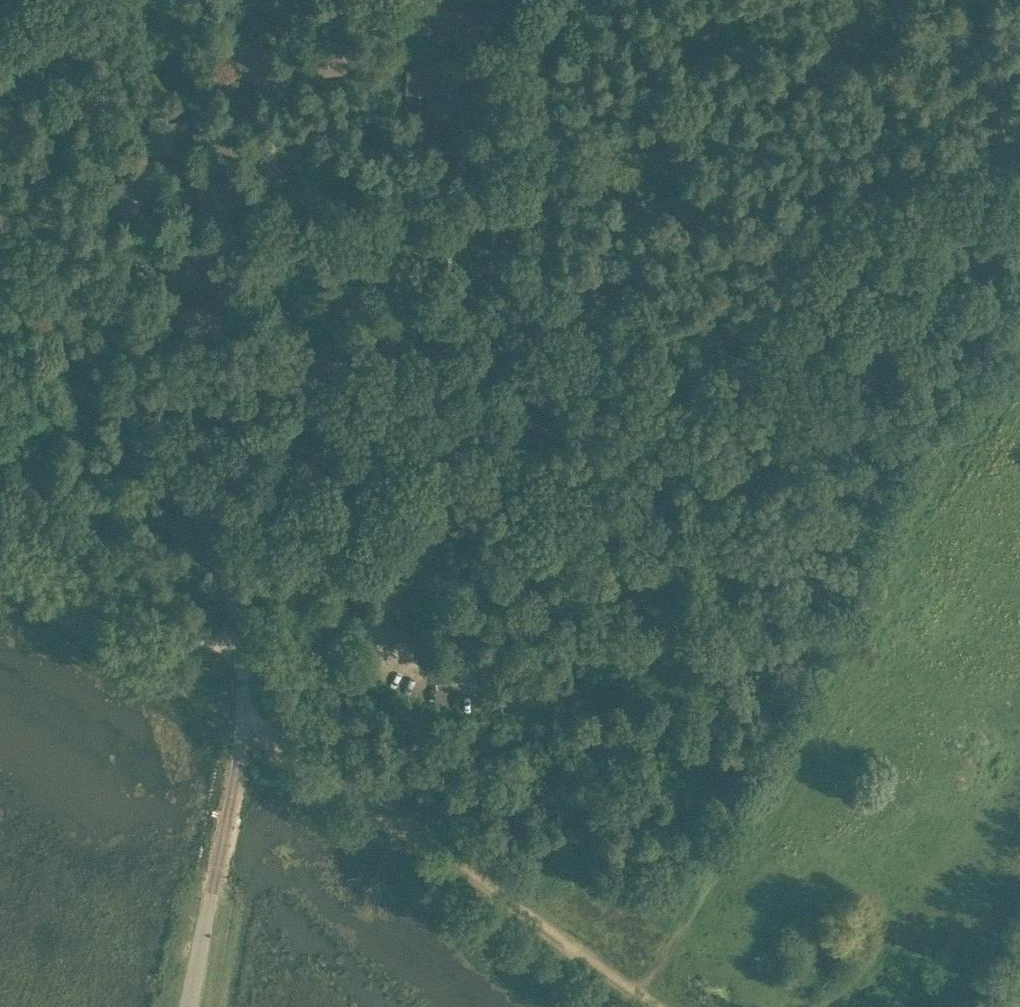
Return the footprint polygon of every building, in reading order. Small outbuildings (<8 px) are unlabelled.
[(458,4),(456,42),(479,43),(480,15),(458,14),(458,4)] [(340,36),(307,34),(305,67),(338,69),(340,36)] [(267,78),(275,45),(236,37),(234,44),(228,43),(223,68),(267,78)] [(427,107),(430,69),(407,68),(405,96),(427,98),(427,107)] [(430,69),(427,107),(449,109),(448,119),(449,119),(451,81),(430,79),(430,69)]
